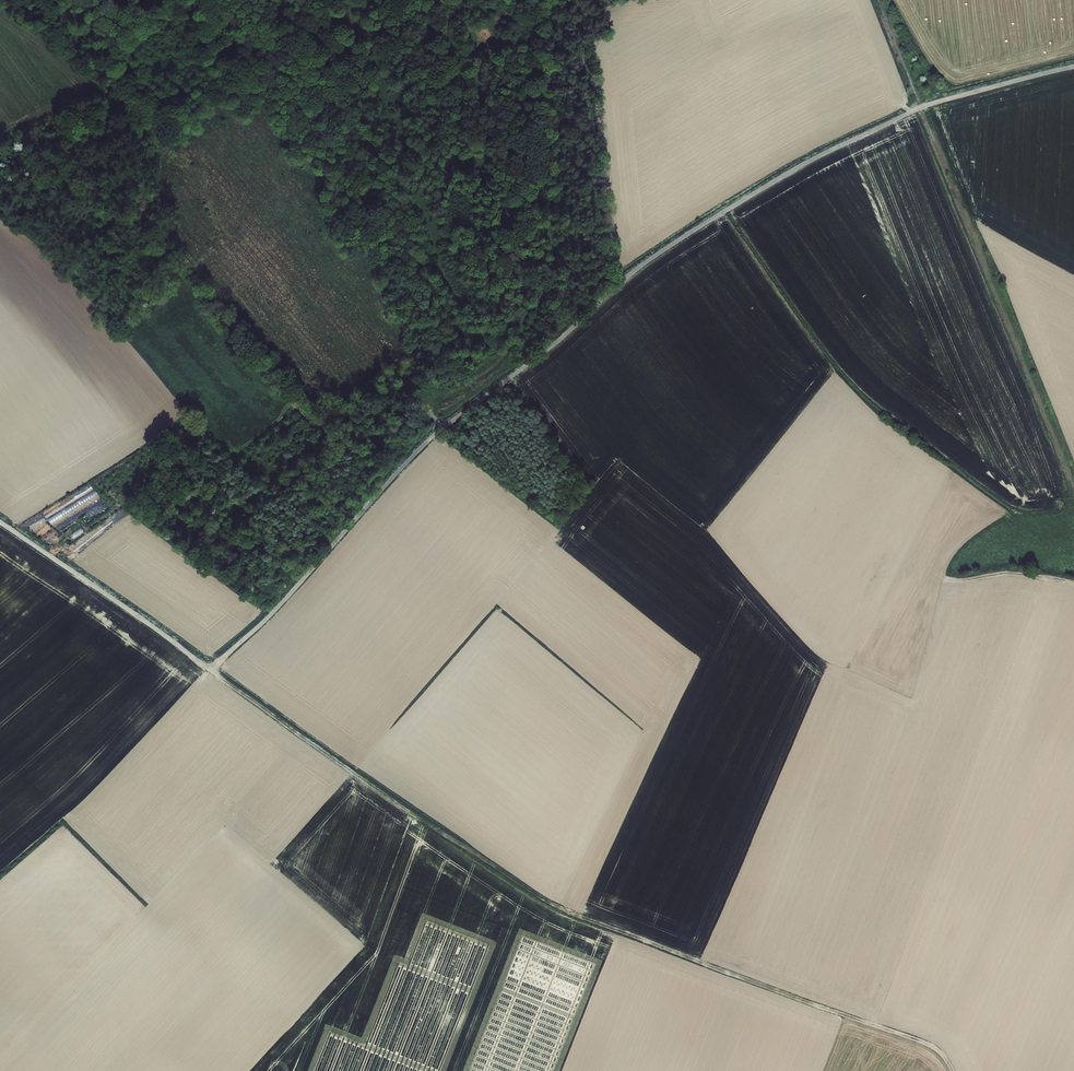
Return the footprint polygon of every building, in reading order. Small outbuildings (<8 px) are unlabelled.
[(26,524),(30,530),(45,520),(41,514),(26,524)]
